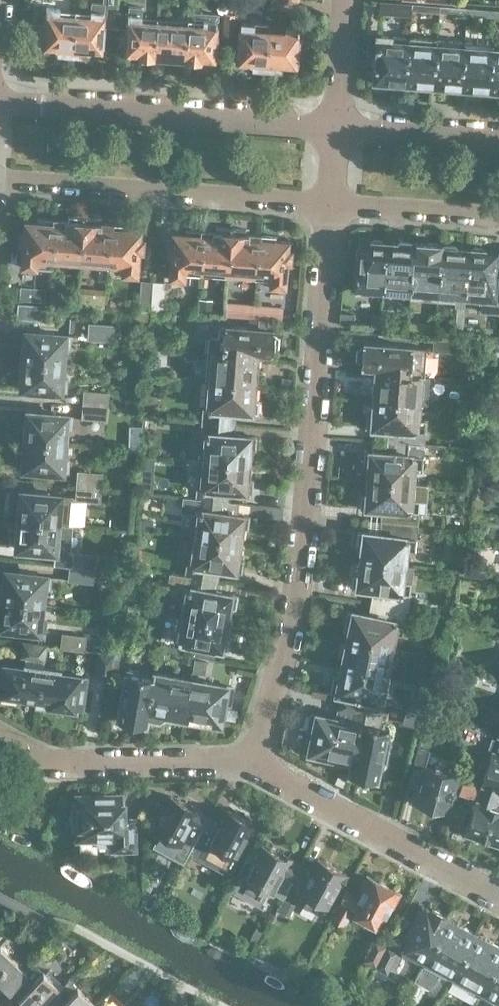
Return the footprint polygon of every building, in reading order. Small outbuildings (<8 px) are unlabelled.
[(271,7),(297,9),(298,0),(272,0),(271,7)] [(410,3),(379,0),(378,12),(401,15),(409,15),(410,3)] [(74,15),(71,53),(84,54),(84,51),(88,51),(88,49),(100,50),(101,24),(114,26),(116,4),(105,3),(104,11),(89,10),(88,16),(74,15)] [(410,3),(409,15),(420,16),(421,10),(438,11),(438,5),(410,3)] [(438,5),(438,11),(465,13),(466,7),(438,5)] [(57,52),(71,53),(74,15),(59,14),(60,8),(45,7),(42,46),(54,46),(54,49),(57,49),(57,52)] [(466,7),(465,13),(493,15),(494,9),(466,7)] [(135,55),(137,55),(137,57),(153,58),(156,20),(141,19),(141,13),(127,12),(124,52),(135,53),(135,55)] [(232,33),(234,13),(223,12),(222,33),(232,33)] [(183,58),(186,58),(189,62),(195,62),(197,59),(202,59),(202,58),(213,59),(216,19),(202,18),(202,24),(186,23),(183,58)] [(156,20),(153,58),(183,60),(183,58),(186,23),(156,20)] [(252,66),(266,67),(269,28),(253,27),(254,21),(240,20),(237,61),(249,61),(249,63),(252,63),(252,66)] [(269,28),(266,67),(279,68),(280,65),(284,65),(284,64),(295,64),(298,25),(284,24),(284,30),(269,28)] [(372,80),(404,83),(407,36),(376,34),(372,80)] [(407,36),(404,83),(404,81),(432,83),(436,38),(407,36)] [(436,38),(432,83),(459,85),(463,40),(436,38)] [(463,40),(459,85),(488,87),(491,43),(463,40)] [(488,87),(498,88),(498,43),(491,43),(488,87)] [(54,218),(51,259),(79,261),(83,215),(68,213),(67,219),(54,218)] [(83,215),(79,261),(107,263),(110,222),(99,221),(99,216),(83,215)] [(51,267),(51,259),(54,218),(37,217),(37,222),(25,221),(24,228),(20,228),(19,241),(23,241),(21,265),(51,267)] [(110,222),(107,263),(107,267),(122,268),(122,273),(137,274),(138,248),(142,249),(143,237),(139,237),(140,229),(128,229),(128,223),(110,222)] [(202,228),(200,269),(212,270),(212,275),(227,276),(228,271),(227,271),(231,226),(215,225),(215,229),(202,228)] [(231,226),(227,271),(228,271),(254,273),(258,233),(245,232),(246,227),(231,226)] [(199,269),(200,269),(202,228),(186,227),(185,232),(173,231),(172,240),(168,240),(167,251),(171,251),(169,275),(184,277),(184,272),(199,273),(199,269)] [(258,233),(254,273),(254,278),(270,279),(270,284),(284,285),(286,260),(291,260),(292,248),(287,248),(287,240),(275,239),(276,234),(258,233)] [(355,289),(382,291),(386,242),(384,242),(382,238),(373,238),(371,241),(359,240),(355,289)] [(386,242),(382,291),(409,294),(414,241),(401,240),(398,243),(386,242)] [(414,241),(409,294),(411,294),(410,310),(419,310),(420,295),(436,296),(441,243),(414,241)] [(464,298),(468,249),(457,248),(455,244),(441,243),(436,296),(456,298),(455,306),(457,306),(456,321),(464,322),(466,298),(464,298)] [(495,270),(497,251),(484,250),(482,246),(473,246),(470,249),(468,249),(464,298),(466,298),(482,300),(482,310),(498,311),(498,271),(495,270)] [(141,280),(139,308),(151,309),(153,281),(141,280)] [(153,281),(151,309),(151,310),(163,311),(165,281),(153,281)] [(19,298),(45,300),(45,288),(20,286),(19,298)] [(91,289),(78,288),(77,312),(83,313),(83,305),(91,306),(91,289)] [(61,294),(51,293),(50,306),(60,307),(61,294)] [(248,301),(247,313),(272,315),(272,302),(248,301)] [(19,303),(18,315),(43,317),(44,305),(19,303)] [(381,314),(372,313),(371,326),(380,327),(381,314)] [(87,339),(113,341),(114,324),(88,322),(87,339)] [(211,335),(209,352),(258,356),(258,351),(273,352),(274,349),(279,346),(280,336),(275,333),(276,329),(222,324),(221,336),(211,335)] [(435,327),(423,326),(423,334),(434,335),(435,327)] [(22,347),(21,359),(63,362),(64,346),(68,347),(69,335),(27,331),(26,345),(22,347)] [(434,336),(433,350),(457,352),(458,338),(447,337),(434,336)] [(377,367),(377,372),(424,376),(426,359),(427,347),(417,346),(417,347),(363,342),(361,366),(377,367)] [(258,356),(209,352),(208,366),(213,367),(212,380),(255,383),(258,356)] [(63,362),(21,359),(20,370),(23,374),(22,386),(66,390),(66,377),(61,377),(63,362)] [(377,372),(374,400),(418,403),(419,386),(423,387),(424,376),(377,372)] [(235,422),(236,411),(258,413),(259,401),(253,400),(255,383),(212,380),(209,408),(205,408),(204,419),(235,422)] [(83,389),(82,404),(108,406),(109,391),(83,389)] [(418,403),(374,400),(373,415),(367,414),(366,426),(389,428),(389,429),(395,430),(394,441),(423,443),(426,419),(416,418),(418,403)] [(107,420),(108,406),(82,404),(81,418),(107,420)] [(23,427),(22,439),(65,442),(66,427),(71,427),(72,415),(29,412),(28,424),(23,427)] [(256,436),(234,434),(235,422),(204,419),(202,431),(208,432),(205,460),(248,464),(250,447),(255,448),(256,436)] [(65,442),(22,439),(21,451),(25,455),(24,467),(68,471),(69,458),(64,458),(65,442)] [(370,464),(368,479),(411,482),(413,466),(421,468),(423,443),(394,441),(393,452),(388,451),(388,452),(365,450),(364,462),(370,464)] [(189,496),(227,501),(229,491),(251,493),(253,479),(247,478),(248,464),(205,460),(202,487),(190,486),(189,496)] [(77,470),(76,484),(101,486),(102,472),(77,470)] [(147,478),(138,477),(137,490),(146,491),(147,478)] [(411,482),(368,479),(367,495),(361,494),(360,506),(383,508),(383,509),(389,510),(388,521),(416,524),(419,499),(410,498),(411,482)] [(76,484),(75,499),(100,501),(101,486),(76,484)] [(15,519),(57,523),(69,524),(71,496),(22,491),(21,505),(17,507),(15,519)] [(199,510),(195,536),(238,542),(240,529),(246,530),(248,517),(234,515),(235,502),(227,501),(189,496),(182,496),(180,511),(195,513),(195,510),(199,510)] [(154,519),(141,518),(139,527),(152,529),(154,519)] [(57,523),(15,519),(14,532),(18,535),(17,547),(60,551),(61,539),(56,538),(57,523)] [(362,543),(361,559),(403,564),(404,548),(414,550),(416,524),(388,521),(387,532),(382,531),(381,533),(359,531),(358,542),(362,543)] [(187,565),(185,574),(216,579),(218,569),(240,573),(242,561),(235,560),(238,542),(195,536),(191,566),(187,565)] [(70,550),(69,566),(95,568),(96,553),(70,550)] [(403,564),(361,559),(360,575),(354,574),(352,586),(374,588),(374,590),(380,591),(377,602),(408,608),(408,605),(410,585),(401,583),(403,564)] [(95,568),(69,566),(67,580),(93,583),(95,568)] [(0,585),(0,597),(41,602),(43,587),(47,588),(49,575),(6,570),(5,584),(0,585)] [(188,586),(183,613),(225,621),(227,608),(234,609),(235,597),(214,593),(216,579),(185,574),(178,573),(176,584),(188,586)] [(0,597),(0,611),(1,612),(0,622),(0,626),(43,631),(44,618),(39,618),(41,602),(0,597)] [(351,623),(348,638),(391,648),(394,632),(402,633),(408,608),(377,602),(375,614),(371,613),(371,614),(348,610),(345,622),(351,623)] [(225,621),(183,613),(179,630),(175,629),(173,642),(226,650),(228,640),(222,639),(225,621)] [(60,648),(85,651),(87,635),(62,632),(60,648)] [(348,638),(342,665),(390,675),(392,664),(388,663),(391,648),(348,638)] [(24,663),(24,667),(0,663),(0,689),(1,689),(1,693),(20,696),(19,699),(36,702),(41,666),(43,666),(44,660),(45,660),(47,643),(22,639),(19,656),(25,657),(24,663)] [(98,649),(94,676),(112,678),(114,651),(98,649)] [(194,664),(195,655),(182,653),(180,661),(194,664)] [(432,658),(421,655),(420,667),(430,669),(432,658)] [(214,676),(225,678),(228,666),(216,664),(214,676)] [(341,694),(373,701),(384,703),(390,675),(342,665),(340,675),(334,674),(331,692),(340,694),(341,694)] [(41,666),(36,702),(55,705),(57,708),(66,709),(68,706),(81,708),(86,676),(60,672),(61,668),(43,666),(41,666)] [(141,670),(127,668),(118,719),(145,724),(146,715),(153,676),(140,674),(141,670)] [(179,677),(154,672),(153,676),(146,715),(183,722),(190,682),(179,680),(179,677)] [(190,682),(183,722),(193,723),(199,719),(221,723),(225,702),(231,703),(234,685),(203,680),(202,684),(190,682)] [(429,685),(419,681),(416,693),(426,696),(429,685)] [(341,694),(338,709),(349,711),(347,720),(316,713),(308,752),(334,757),(337,761),(350,764),(359,722),(368,724),(373,701),(341,694)] [(359,722),(350,764),(348,773),(376,779),(380,760),(386,761),(391,738),(385,737),(392,705),(384,703),(373,701),(368,724),(359,722)] [(484,782),(498,787),(498,736),(494,751),(492,750),(489,759),(483,757),(480,770),(485,772),(482,781),(484,782)] [(416,751),(413,763),(408,781),(421,785),(417,802),(448,811),(459,773),(448,770),(450,764),(437,761),(436,767),(427,764),(426,766),(420,765),(423,753),(416,751)] [(409,757),(399,754),(394,776),(405,778),(409,757)] [(484,782),(479,801),(476,801),(474,809),(467,807),(464,820),(470,822),(467,831),(498,841),(498,808),(497,807),(498,799),(498,787),(484,782)] [(190,805),(170,794),(151,829),(160,834),(156,841),(168,848),(172,840),(178,844),(177,846),(188,852),(191,847),(192,847),(209,816),(198,810),(200,807),(191,802),(190,805)] [(78,812),(76,814),(76,819),(78,821),(78,836),(99,836),(99,842),(114,842),(114,846),(133,846),(133,817),(123,817),(122,795),(78,796),(78,812)] [(219,822),(209,816),(192,847),(193,848),(192,851),(193,852),(192,855),(227,873),(228,871),(229,871),(249,834),(251,835),(256,826),(254,825),(254,824),(226,808),(219,822)] [(244,861),(237,875),(252,883),(248,891),(265,901),(270,893),(272,893),(282,875),(293,880),(301,865),(290,860),(291,857),(283,852),(282,854),(262,843),(251,865),(244,861)] [(301,865),(293,880),(303,886),(299,892),(308,897),(304,904),(315,910),(319,903),(327,907),(340,883),(343,884),(348,875),(345,874),(346,873),(318,857),(311,871),(301,865)] [(345,889),(331,915),(346,923),(352,911),(379,926),(398,891),(370,876),(369,878),(366,877),(358,890),(361,892),(359,897),(345,889)] [(295,903),(283,897),(278,909),(289,915),(295,903)] [(396,929),(375,966),(387,972),(390,966),(395,968),(403,953),(422,963),(446,918),(448,915),(432,907),(431,909),(422,904),(406,934),(396,929)] [(446,918),(422,963),(414,980),(429,988),(437,979),(440,973),(451,978),(475,933),(446,918)] [(451,978),(447,985),(451,986),(454,980),(479,993),(498,954),(498,946),(475,933),(451,978)] [(387,944),(374,937),(363,959),(375,966),(387,944)] [(0,948),(0,981),(9,990),(27,972),(1,947),(0,948)] [(479,993),(498,1004),(498,954),(479,993)] [(9,990),(26,1005),(43,1005),(44,1005),(61,988),(35,963),(27,972),(9,990)] [(44,1005),(95,1005),(96,1005),(70,979),(61,988),(44,1005)]
